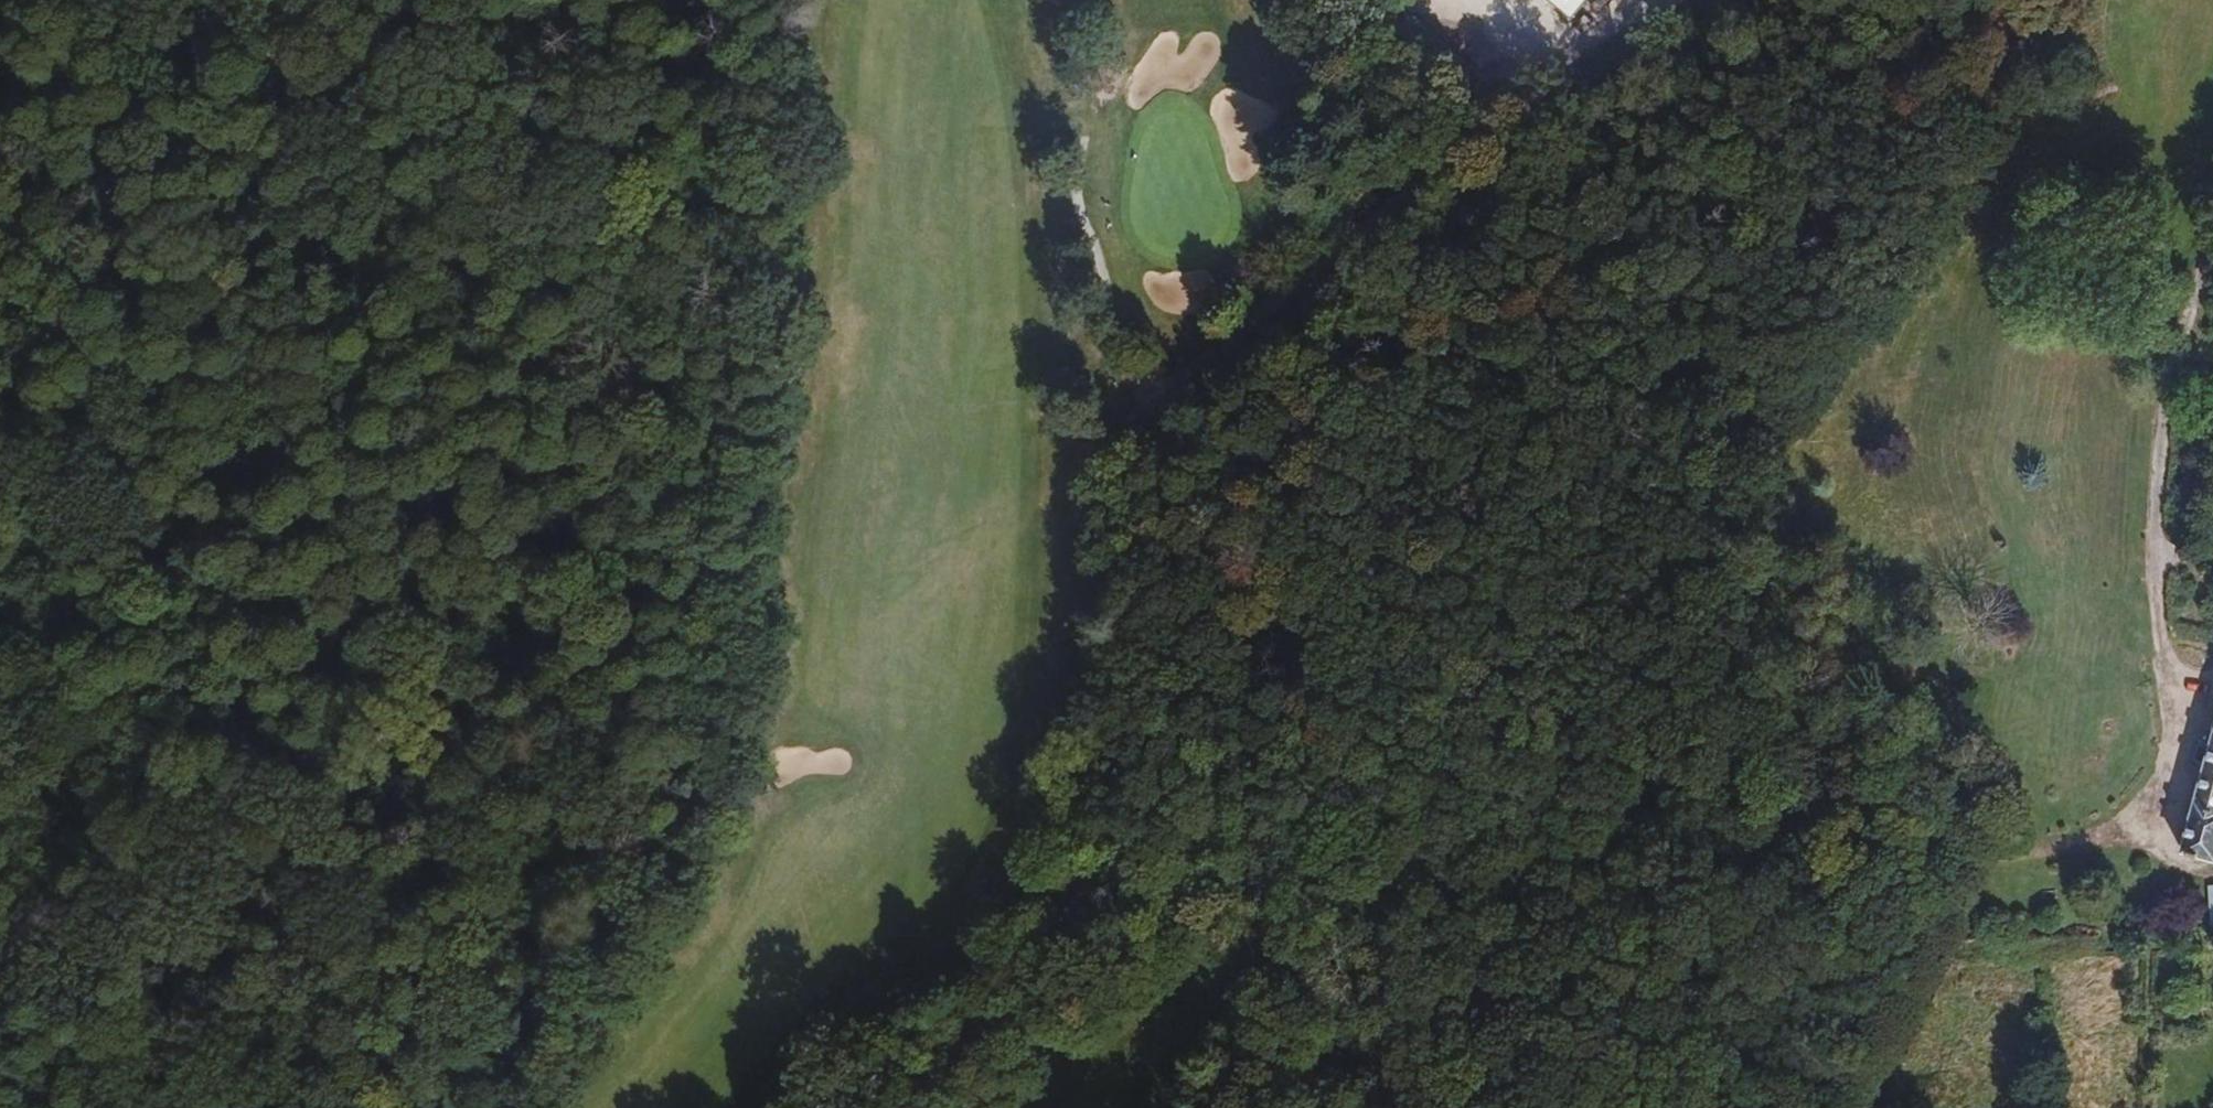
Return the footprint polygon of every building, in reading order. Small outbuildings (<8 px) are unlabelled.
[(1562,21),(1580,0),(1535,0),(1562,21)] [(2208,734),(2202,756),(2180,845),(2212,854),(2212,717),(2208,734)] [(2202,756),(2208,734),(2193,730),(2187,752),(2202,756)]
